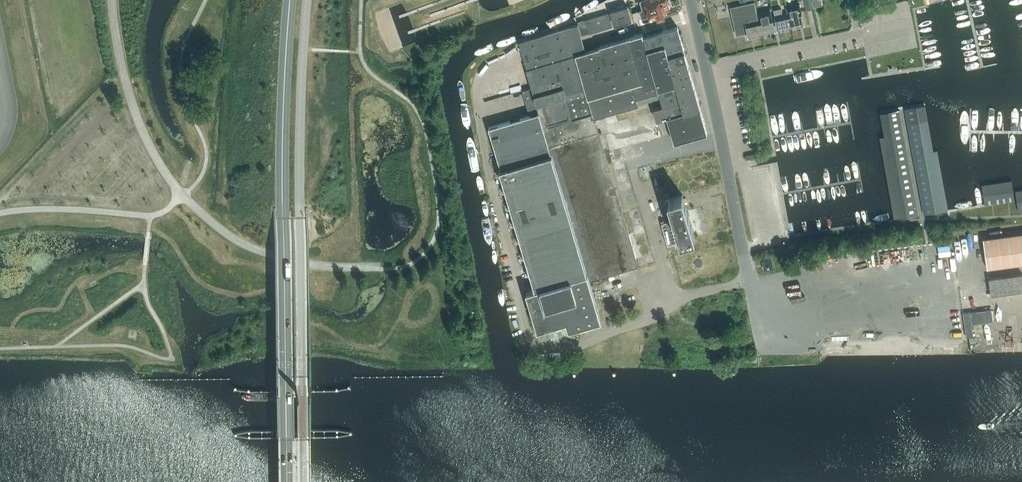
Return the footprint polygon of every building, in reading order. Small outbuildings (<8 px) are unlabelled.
[(640,11),(642,19),(657,14),(658,19),(665,17),(664,15),(667,14),(666,12),(669,11),(667,3),(668,3),(668,2),(669,0),(644,0),(640,1),(643,10),(640,11)] [(807,10),(814,8),(812,0),(805,0),(807,10)] [(749,37),(762,34),(757,14),(754,2),(754,3),(740,7),(741,15),(733,16),(737,34),(747,32),(749,37)] [(788,14),(791,27),(804,24),(799,4),(786,7),(788,14)] [(632,21),(631,18),(628,6),(610,11),(615,26),(632,21)] [(778,30),(791,27),(788,14),(783,15),(781,8),(773,10),(778,30)] [(757,14),(762,34),(775,31),(772,17),(770,11),(757,14)] [(586,20),(590,33),(613,27),(609,14),(586,20)] [(586,21),(579,22),(582,35),(589,33),(586,21)] [(527,291),(538,329),(567,321),(569,330),(602,320),(590,281),(639,267),(595,118),(640,105),(639,103),(661,97),(664,106),(654,109),(657,120),(668,117),(675,143),(708,133),(701,108),(701,107),(685,52),(678,27),(644,36),(643,33),(630,37),(630,38),(600,46),(600,48),(586,52),(578,25),(520,42),(527,68),(526,68),(532,88),(522,91),(529,115),(490,127),(502,169),(501,169),(536,288),(527,291)] [(493,68),(515,60),(513,56),(491,63),(493,68)] [(906,117),(927,114),(925,107),(905,110),(906,117)] [(885,137),(880,138),(884,158),(895,218),(895,220),(897,219),(919,215),(900,111),(900,110),(881,114),(885,137)] [(907,123),(928,120),(927,114),(906,117),(907,123)] [(909,129),(929,126),(928,120),(907,123),(909,129)] [(910,136),(930,133),(929,126),(909,129),(910,136)] [(911,142),(931,139),(930,133),(910,136),(911,142)] [(912,149),(932,146),(931,139),(911,142),(912,149)] [(912,149),(913,155),(934,153),(932,146),(912,149)] [(915,163),(938,160),(937,152),(934,153),(913,155),(915,163)] [(916,171),(940,167),(938,160),(915,163),(916,171)] [(917,179),(941,175),(940,167),(916,171),(917,179)] [(918,186),(942,182),(941,175),(917,179),(918,186)] [(1005,182),(1008,201),(1014,200),(1011,181),(1005,182)] [(920,193),(944,189),(942,182),(918,186),(920,193)] [(1001,202),(1008,201),(1005,182),(998,183),(1001,202)] [(993,204),(1001,202),(998,183),(990,185),(993,204)] [(993,204),(990,185),(982,186),(985,205),(993,204)] [(921,200),(945,196),(944,189),(920,193),(921,200)] [(668,244),(695,237),(684,195),(667,199),(673,220),(663,223),(668,244)] [(922,207),(946,203),(945,196),(921,200),(922,207)] [(946,203),(922,207),(924,215),(947,210),(946,203)] [(1021,263),(1021,233),(983,238),(987,268),(1021,263)] [(772,258),(762,260),(763,264),(763,266),(764,271),(774,270),(772,258)] [(989,278),(991,294),(1021,290),(1021,273),(989,278)] [(985,321),(983,309),(964,311),(966,335),(973,335),(972,323),(985,321)]
